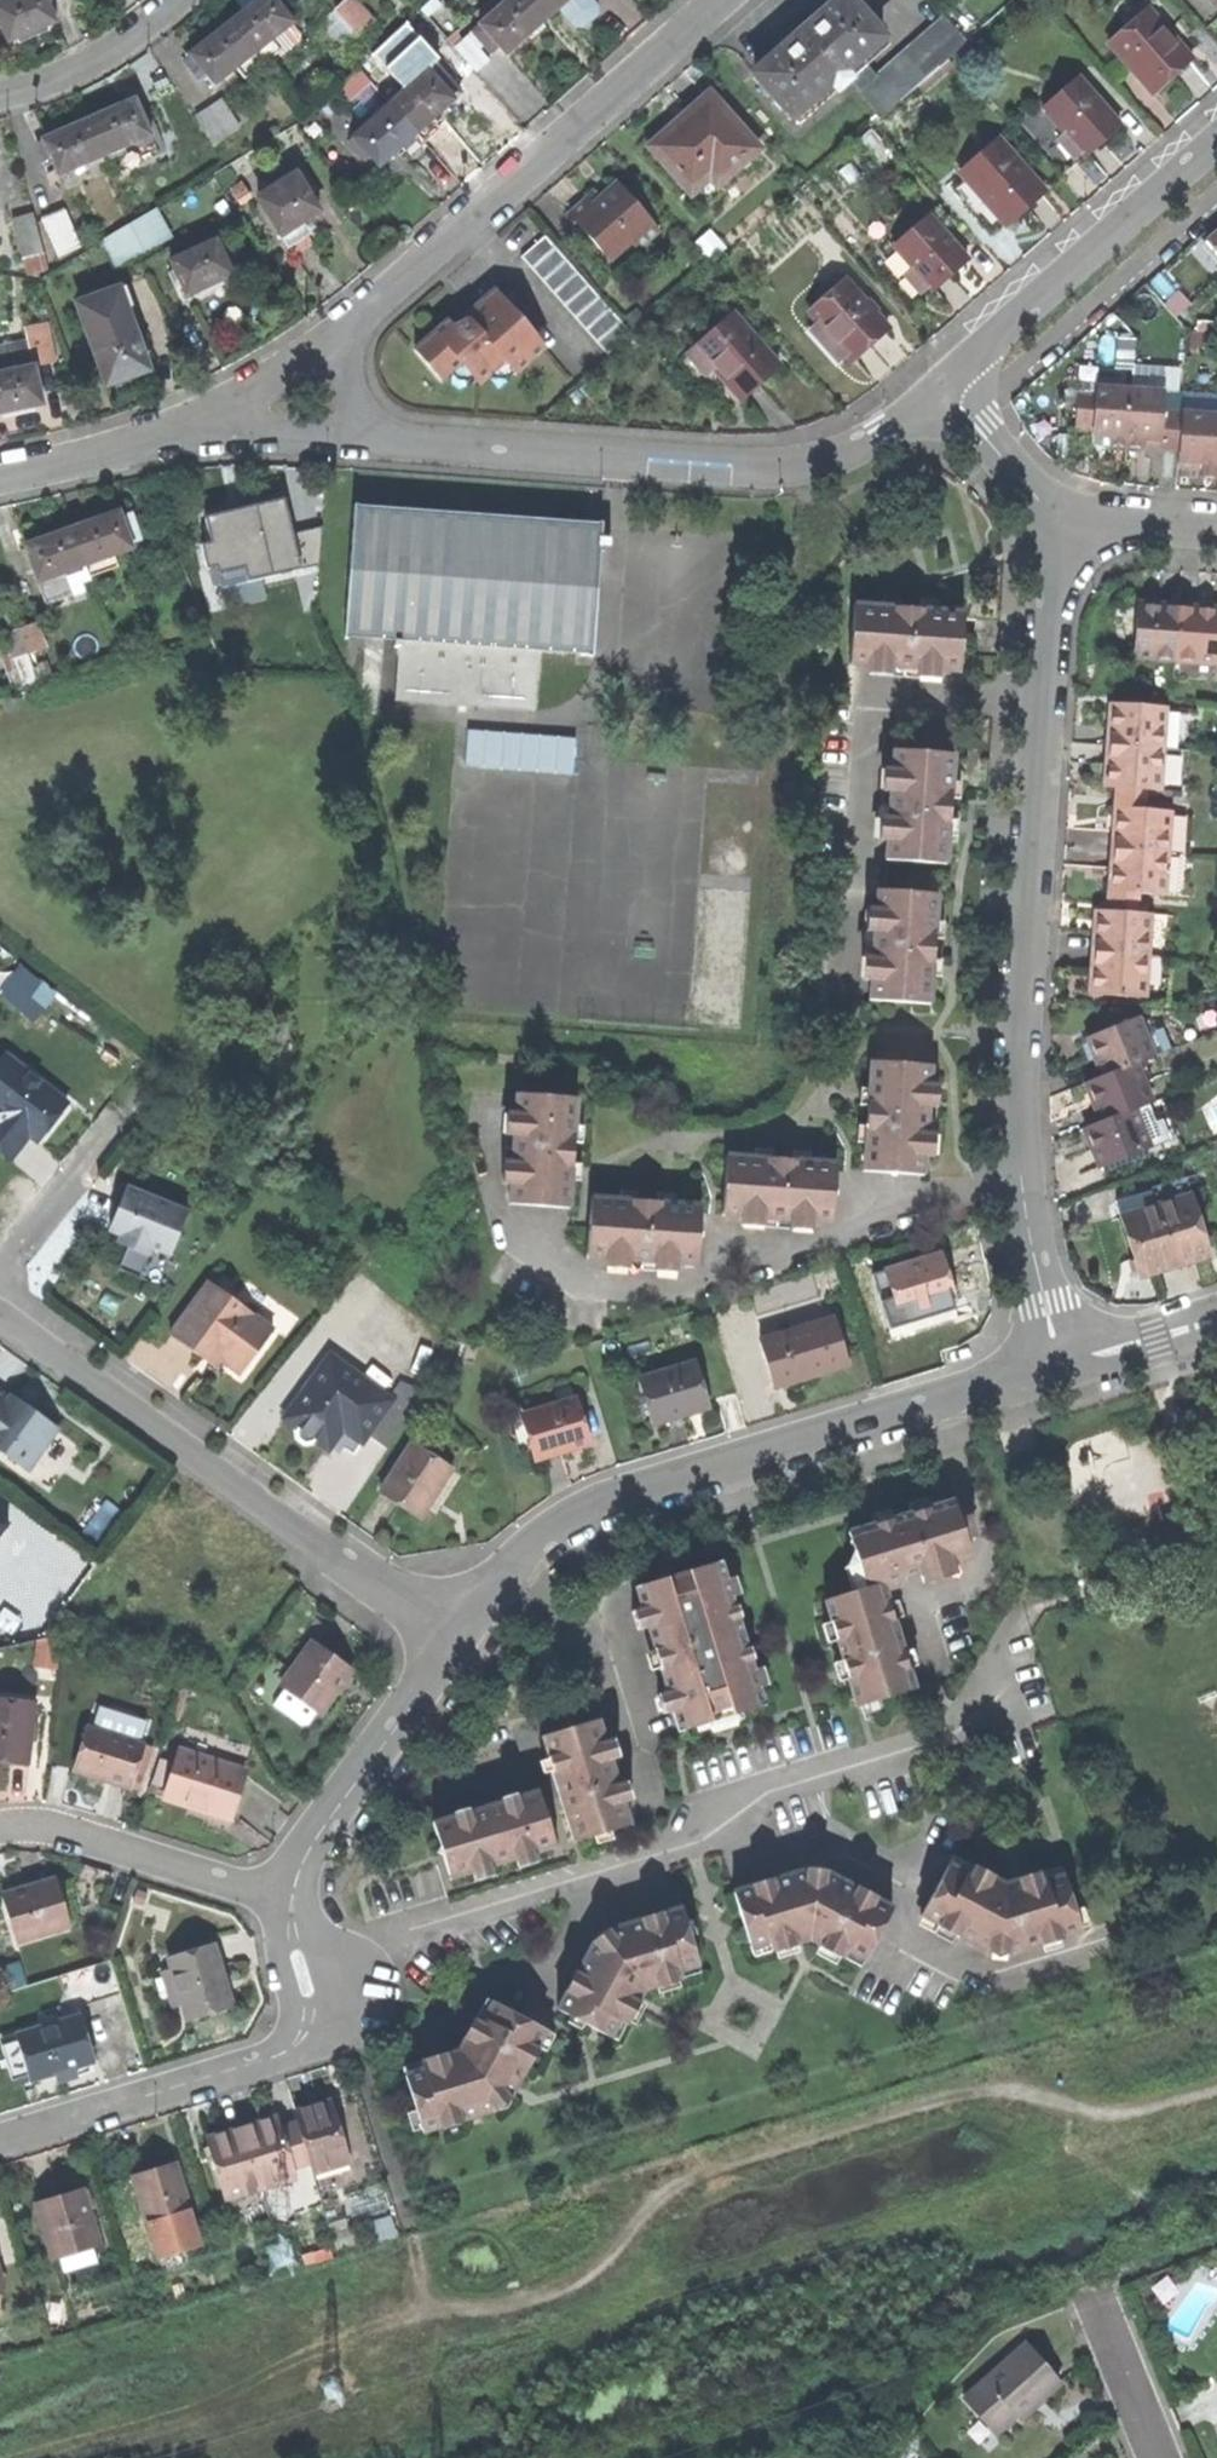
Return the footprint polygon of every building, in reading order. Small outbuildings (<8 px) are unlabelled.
[(55,22),(45,0),(9,0),(0,4),(0,26),(8,43),(36,30),(55,22)] [(228,22),(261,65),(277,52),(280,56),(303,39),(291,24),(293,22),(281,8),(288,3),(285,0),(256,0),(228,22)] [(333,9),(358,36),(373,21),(353,0),(343,0),(333,9)] [(544,21),(525,0),(508,0),(473,31),(486,46),(494,39),(508,54),(519,43),(544,21)] [(567,0),(525,0),(544,21),(567,0)] [(798,122),(850,77),(844,69),(882,36),(850,0),(837,0),(821,15),(778,52),(754,72),(798,122)] [(1109,40),(1155,93),(1172,77),(1194,58),(1177,38),(1174,41),(1146,10),(1151,7),(1148,4),(1109,40)] [(342,51),(358,36),(333,9),(317,24),(342,51)] [(864,97),(880,116),(919,79),(944,58),(967,39),(944,14),(888,63),(894,70),(864,97)] [(205,74),(215,85),(235,68),(244,78),(261,65),(228,22),(199,45),(189,53),(194,60),(187,66),(199,80),(205,74)] [(950,65),(944,58),(919,79),(927,87),(950,65)] [(349,100),(371,80),(359,65),(337,87),(349,100)] [(445,108),(454,99),(427,70),(391,101),(426,141),(442,126),(434,117),(445,108)] [(1044,107),(1085,154),(1103,138),(1121,121),(1079,75),(1044,107)] [(650,144),(703,208),(743,172),(738,166),(759,148),(710,92),(670,127),(650,144)] [(111,109),(88,119),(103,155),(150,134),(134,99),(111,109)] [(222,101),(196,117),(213,144),(239,127),(222,101)] [(409,155),(426,141),(391,101),(352,136),(379,164),(391,154),(400,146),(409,155)] [(60,174),(103,155),(88,119),(65,130),(37,143),(45,160),(52,157),(60,174)] [(960,171),(1006,223),(1026,206),(1046,189),(1044,186),(1039,190),(1023,169),(1025,166),(1000,137),(960,171)] [(307,194),(313,190),(300,170),(259,195),(287,245),(306,233),(300,222),(310,217),(319,212),(307,194)] [(629,241),(636,248),(656,230),(617,185),(602,198),(591,208),(584,201),(567,216),(603,254),(624,235),(629,241)] [(62,208),(41,217),(58,257),(79,247),(62,208)] [(968,256),(930,213),(894,244),(933,287),(949,273),(968,256)] [(31,215),(13,220),(23,256),(40,252),(31,215)] [(135,255),(158,242),(143,216),(122,230),(135,255)] [(1216,256),(1216,234),(1207,244),(1216,256)] [(520,256),(608,354),(633,333),(544,235),(520,256)] [(607,260),(629,241),(624,235),(603,254),(607,260)] [(219,282),(233,275),(216,240),(171,262),(176,271),(169,275),(177,290),(184,286),(189,298),(219,282)] [(890,326),(848,278),(811,311),(853,359),(873,341),(890,326)] [(118,286),(75,301),(108,383),(139,372),(149,369),(118,286)] [(514,372),(545,346),(495,288),(473,307),(476,311),(466,320),(456,328),(448,319),(414,348),(440,378),(460,361),(478,381),(503,359),(514,372)] [(759,378),(777,362),(732,311),(692,347),(709,366),(712,363),(739,392),(735,396),(737,397),(759,378)] [(44,323),(26,327),(29,341),(0,347),(0,412),(26,405),(42,402),(34,364),(52,360),(44,323)] [(1109,449),(1126,450),(1130,392),(1095,389),(1095,394),(1078,393),(1076,431),(1092,432),(1092,439),(1102,440),(1109,441),(1109,449)] [(1146,451),(1146,444),(1154,445),(1161,445),(1161,452),(1178,453),(1181,415),(1163,414),(1164,394),(1130,392),(1126,450),(1146,451)] [(1216,481),(1216,417),(1181,415),(1178,453),(1177,465),(1192,466),(1200,466),(1200,481),(1216,481)] [(214,572),(221,592),(319,565),(320,527),(288,536),(277,503),(235,515),(198,525),(206,548),(197,551),(206,575),(214,572)] [(397,704),(536,714),(540,655),(594,659),(604,526),(356,507),(346,640),(395,644),(394,661),(400,662),(397,704)] [(99,517),(70,527),(87,575),(115,566),(111,554),(132,547),(130,542),(139,538),(132,514),(122,518),(118,510),(99,517)] [(24,543),(40,591),(87,575),(70,527),(38,538),(24,543)] [(914,610),(854,606),(850,666),(960,673),(964,614),(914,610)] [(1133,659),(1174,662),(1177,609),(1160,608),(1136,607),(1133,659)] [(1215,663),(1216,622),(1216,611),(1199,610),(1177,609),(1174,662),(1215,663)] [(30,624),(17,628),(25,652),(38,647),(30,624)] [(17,628),(2,634),(10,657),(25,652),(17,628)] [(1163,710),(1112,707),(1110,730),(1109,747),(1161,751),(1163,710)] [(472,728),(469,765),(577,775),(581,738),(472,728)] [(1157,793),(1161,751),(1109,747),(1107,766),(1106,789),(1157,793)] [(954,755),(894,751),(885,862),(945,867),(950,807),(954,755)] [(1169,812),(1118,809),(1116,827),(1114,850),(1166,854),(1169,812)] [(1163,897),(1166,854),(1114,850),(1112,872),(1111,893),(1163,897)] [(937,895),(877,890),(871,1001),(930,1006),(934,946),(937,895)] [(1151,916),(1100,912),(1098,935),(1096,954),(1149,958),(1151,916)] [(1145,1000),(1149,958),(1096,954),(1094,976),(1093,996),(1145,1000)] [(46,1012),(60,993),(26,968),(12,987),(46,1012)] [(1152,1058),(1136,1021),(1088,1041),(1095,1059),(1103,1079),(1136,1065),(1152,1058)] [(10,1162),(30,1137),(44,1118),(51,1124),(67,1104),(5,1057),(0,1063),(0,1114),(0,1115),(0,1153),(10,1162)] [(933,1063),(873,1059),(870,1113),(866,1169),(926,1174),(933,1063)] [(1152,1105),(1136,1065),(1103,1079),(1087,1086),(1096,1107),(1103,1125),(1136,1111),(1149,1106),(1152,1105)] [(512,1204),(572,1208),(576,1156),(579,1100),(519,1097),(512,1204)] [(1157,1127),(1149,1106),(1136,1111),(1145,1133),(1157,1127)] [(1145,1133),(1136,1111),(1103,1125),(1086,1133),(1095,1154),(1102,1171),(1179,1140),(1171,1121),(1157,1127),(1145,1133)] [(37,1143),(51,1124),(44,1118),(30,1137),(37,1143)] [(834,1221),(839,1161),(785,1158),(729,1154),(724,1213),(834,1221)] [(140,1271),(162,1279),(189,1211),(128,1187),(111,1230),(123,1235),(120,1242),(128,1245),(121,1263),(140,1271)] [(700,1264),(703,1204),(651,1200),(593,1197),(590,1257),(700,1264)] [(1194,1200),(1159,1211),(1178,1269),(1197,1263),(1214,1258),(1194,1200)] [(1159,1211),(1124,1222),(1143,1280),(1163,1274),(1178,1269),(1159,1211)] [(915,1315),(958,1302),(942,1257),(887,1274),(900,1319),(915,1315)] [(209,1281),(171,1334),(191,1349),(204,1359),(210,1351),(222,1359),(241,1373),(274,1328),(209,1281)] [(810,1378),(850,1365),(836,1319),(761,1343),(776,1389),(810,1378)] [(216,1367),(222,1359),(210,1351),(204,1359),(216,1367)] [(318,1438),(329,1446),(341,1427),(357,1425),(369,1433),(384,1444),(419,1392),(401,1379),(388,1397),(330,1358),(289,1418),(299,1425),(296,1428),(299,1437),(307,1443),(315,1442),(318,1438)] [(681,1418),(713,1407),(698,1363),(647,1379),(663,1424),(681,1418)] [(29,1474),(59,1432),(34,1414),(31,1419),(9,1403),(0,1397),(0,1453),(29,1474)] [(568,1452),(592,1445),(578,1400),(527,1416),(542,1460),(568,1452)] [(438,1493),(452,1470),(413,1444),(381,1494),(421,1520),(438,1493)] [(857,1590),(829,1600),(835,1621),(841,1640),(844,1649),(847,1660),(853,1679),(861,1705),(867,1704),(872,1718),(892,1713),(888,1698),(918,1689),(887,1590),(901,1586),(906,1577),(975,1555),(957,1500),(931,1507),(928,1497),(910,1504),(913,1513),(905,1516),(851,1532),(860,1563),(868,1587),(857,1590)] [(675,1710),(681,1730),(704,1724),(703,1719),(711,1716),(709,1708),(735,1700),(738,1709),(747,1707),(748,1710),(767,1704),(761,1686),(756,1668),(734,1595),(728,1577),(723,1560),(638,1586),(645,1607),(651,1627),(658,1652),(669,1690),(675,1710)] [(849,1565),(857,1590),(868,1587),(860,1563),(849,1565)] [(739,1574),(728,1577),(734,1595),(744,1592),(739,1574)] [(642,1630),(651,1627),(645,1607),(636,1611),(642,1630)] [(832,1642),(841,1640),(835,1621),(826,1623),(832,1642)] [(354,1668),(315,1639),(282,1685),(320,1714),(331,1699),(354,1668)] [(843,1681),(853,1679),(847,1660),(837,1662),(843,1681)] [(765,1665),(756,1668),(761,1686),(771,1683),(765,1665)] [(666,1712),(675,1710),(669,1690),(660,1693),(666,1712)] [(38,1700),(0,1696),(0,1762),(11,1763),(29,1766),(38,1700)] [(565,1803),(576,1841),(596,1834),(613,1829),(635,1822),(602,1715),(544,1734),(565,1803)] [(134,1788),(147,1742),(89,1725),(77,1771),(110,1781),(134,1788)] [(233,1820),(248,1772),(183,1751),(168,1800),(204,1811),(233,1820)] [(536,1853),(557,1846),(540,1785),(435,1819),(452,1879),(473,1872),(493,1866),(506,1862),(517,1859),(536,1853)] [(615,1836),(613,1829),(596,1834),(598,1841),(615,1836)] [(538,1860),(536,1853),(517,1859),(520,1866),(538,1860)] [(1011,1956),(1083,1932),(1062,1865),(1015,1881),(1014,1888),(1006,1887),(998,1886),(998,1878),(955,1855),(923,1916),(993,1954),(997,1948),(1008,1949),(1011,1956)] [(495,1874),(493,1866),(473,1872),(476,1880),(495,1874)] [(864,1968),(893,1907),(826,1869),(823,1875),(811,1874),(809,1867),(736,1890),(756,1957),(805,1943),(805,1935),(813,1936),(820,1938),(820,1944),(864,1968)] [(58,1877),(50,1880),(64,1927),(72,1925),(58,1877)] [(18,1942),(64,1927),(50,1880),(38,1883),(3,1894),(18,1942)] [(704,1972),(683,1906),(610,1928),(610,1935),(603,1941),(596,1938),(561,2008),(622,2041),(644,1997),(639,1992),(645,1988),(652,1983),(655,1988),(704,1972)] [(188,2013),(232,1997),(225,1973),(216,1944),(171,1959),(175,1971),(185,2005),(188,2013)] [(177,2008),(185,2005),(175,1971),(166,1974),(177,2008)] [(235,2005),(232,1997),(188,2013),(190,2020),(235,2005)] [(548,2030),(488,1999),(464,2041),(469,2046),(457,2057),(454,2053),(407,2067),(427,2133),(499,2111),(498,2104),(504,2100),(509,2097),(513,2099),(548,2030)] [(93,2062),(79,2018),(1,2041),(15,2086),(44,2077),(58,2073),(74,2068),(93,2062)] [(76,2074),(74,2068),(58,2073),(60,2079),(76,2074)] [(314,2108),(297,2113),(314,2172),(350,2162),(334,2102),(314,2108)] [(208,2141),(226,2200),(289,2180),(273,2121),(261,2124),(222,2136),(208,2141)] [(152,2224),(192,2211),(178,2165),(153,2173),(136,2178),(152,2224)] [(57,2260),(102,2246),(86,2193),(54,2203),(40,2207),(57,2260)] [(992,2428),(1011,2413),(1016,2417),(1030,2405),(1036,2400),(1059,2380),(1046,2365),(1026,2342),(962,2395),(992,2428)]
